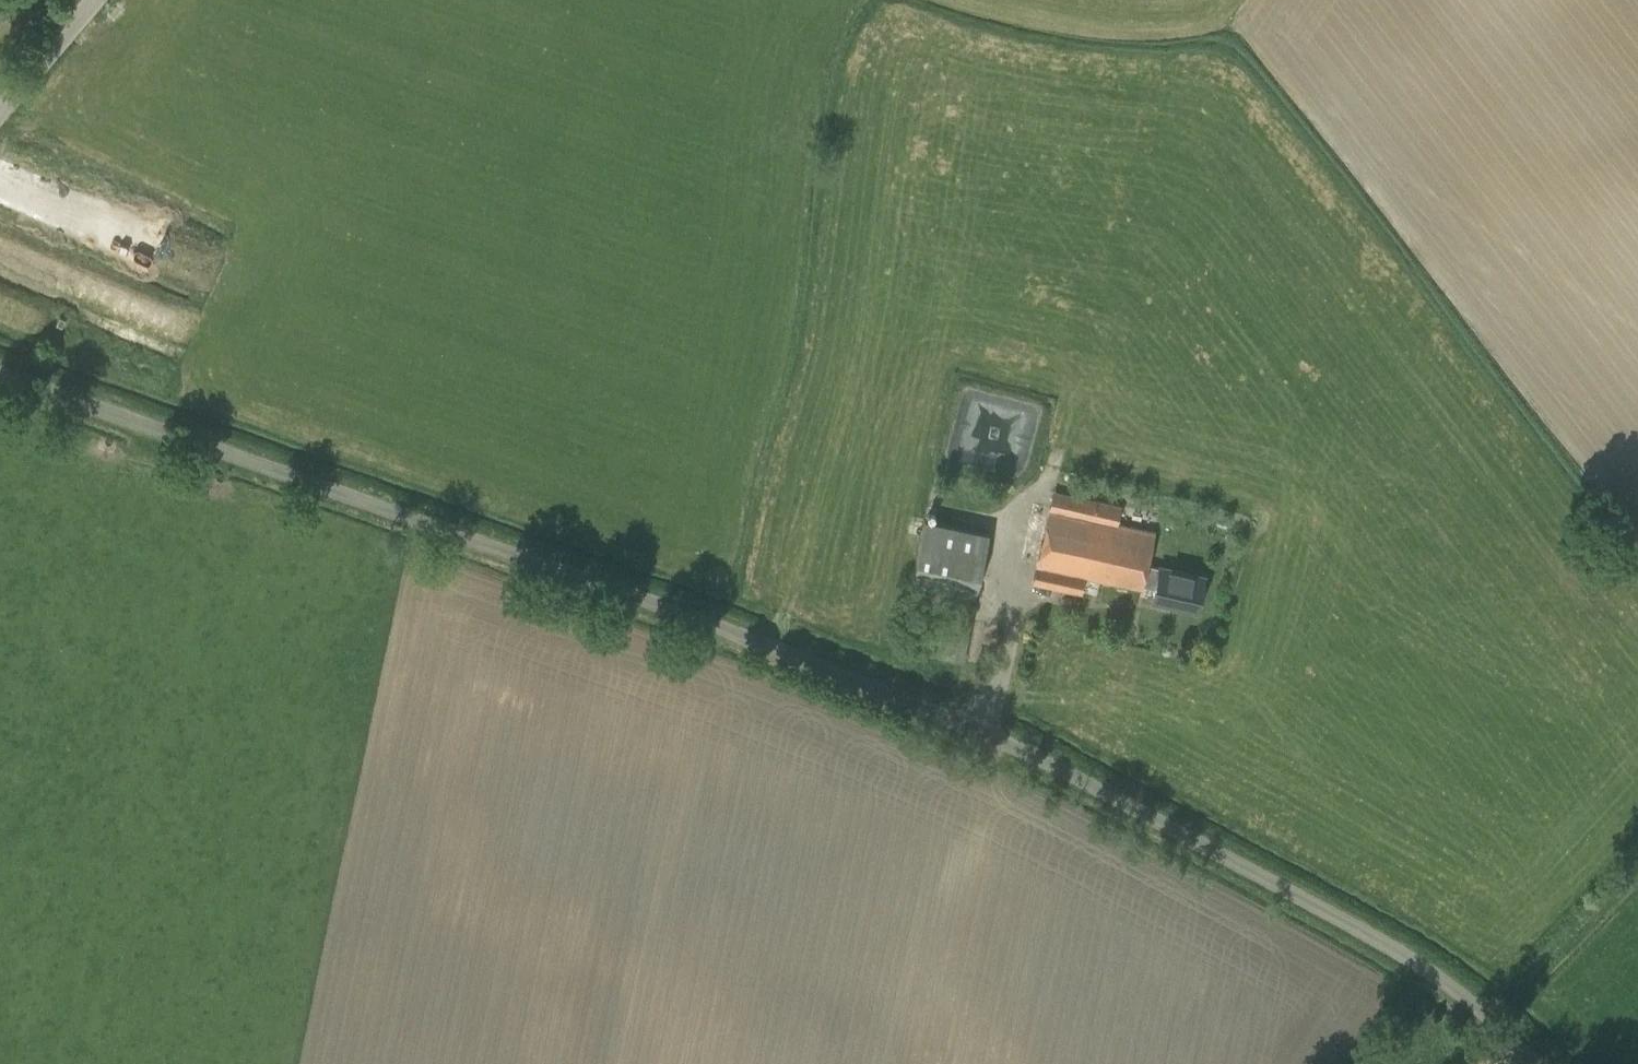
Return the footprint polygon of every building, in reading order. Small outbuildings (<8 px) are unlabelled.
[(9,1),(8,0),(0,0),(0,11),(9,1)] [(61,315),(54,313),(51,322),(58,324),(61,315)] [(1204,576),(1148,564),(1155,530),(1118,522),(1122,505),(1054,490),(1031,583),(1082,594),(1085,577),(1142,590),(1143,586),(1154,588),(1151,599),(1197,609),(1204,576)] [(975,599),(989,532),(925,517),(911,586),(975,599)] [(949,597),(937,656),(964,662),(976,603),(949,597)]
